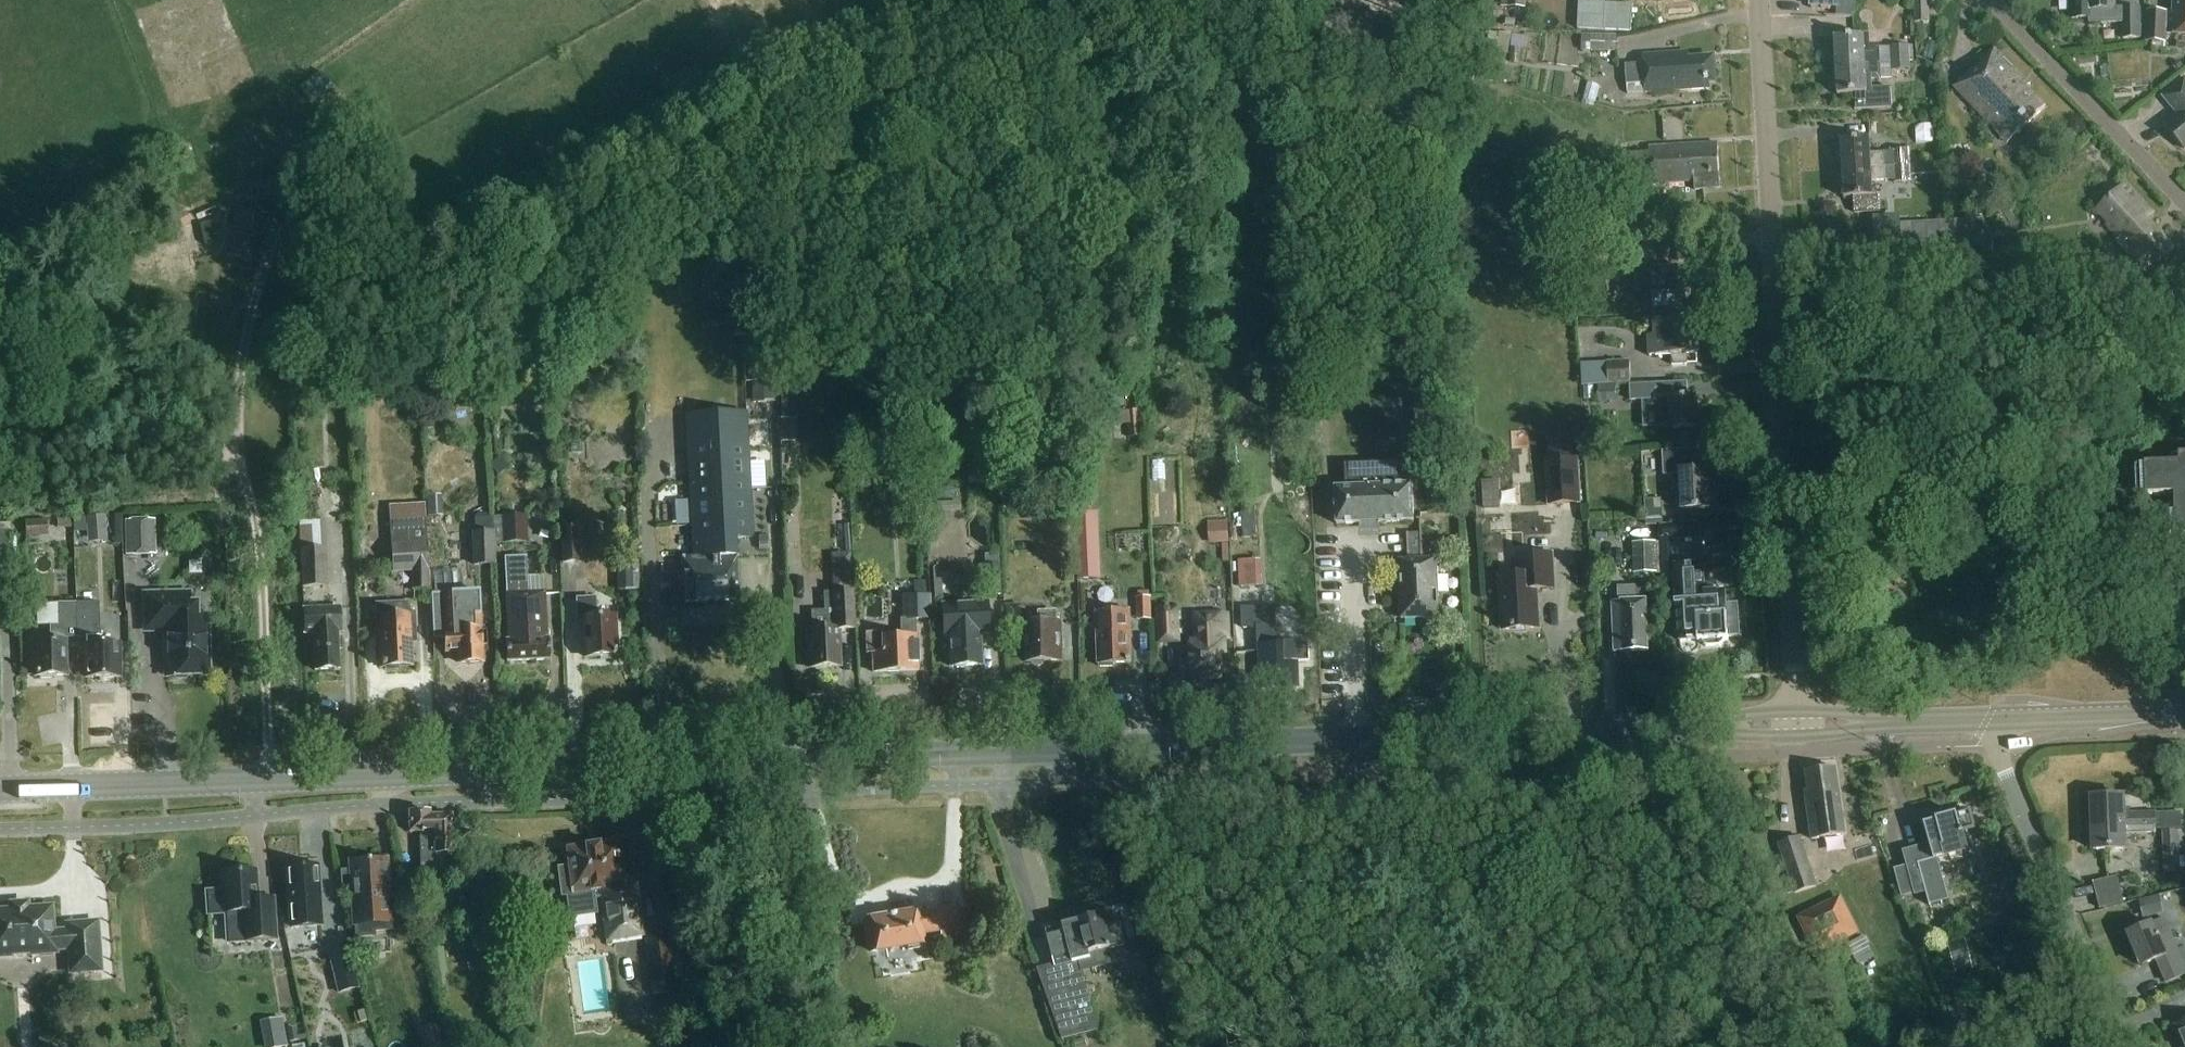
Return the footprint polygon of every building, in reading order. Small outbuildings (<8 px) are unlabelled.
[(1506,8),(1523,9),(1526,10),(1527,0),(1506,0),(1506,8)] [(1811,7),(1838,8),(1839,0),(1811,0),(1811,7)] [(1914,25),(1930,24),(1929,0),(1914,0),(1914,25)] [(2071,20),(2089,20),(2089,25),(2122,24),(2122,11),(2116,11),(2116,0),(2070,0),(2071,20)] [(2174,14),(2148,13),(2146,44),(2166,45),(2167,34),(2184,35),(2184,0),(2174,0),(2174,14)] [(2141,10),(2122,11),(2122,24),(2122,42),(2142,42),(2141,10)] [(1869,36),(1835,38),(1837,67),(1865,66),(1880,65),(1880,49),(1870,50),(1869,36)] [(1581,37),(1581,53),(1616,53),(1616,37),(1581,37)] [(1909,48),(1890,49),(1891,64),(1910,63),(1910,58),(1909,48)] [(2023,78),(1995,49),(1955,88),(2008,143),(2045,107),(2020,81),(2023,78)] [(1677,59),(1677,56),(1644,58),(1645,65),(1627,67),(1628,86),(1646,84),(1646,94),(1710,89),(1709,83),(1716,82),(1714,57),(1677,59)] [(1865,66),(1837,67),(1839,96),(1857,95),(1858,110),(1892,108),(1891,88),(1872,90),(1872,81),(1881,81),(1880,65),(1865,66)] [(2164,98),(2179,116),(2166,127),(2184,149),(2184,80),(2164,98)] [(1841,141),(1843,170),(1871,169),(1910,167),(1909,151),(1892,152),(1892,153),(1871,155),(1870,139),(1841,141)] [(1651,170),(1720,166),(1719,143),(1650,147),(1651,170)] [(1910,167),(1911,177),(1941,175),(1941,165),(1910,167)] [(1721,188),(1720,166),(1651,170),(1652,183),(1695,181),(1696,190),(1721,188)] [(1871,169),(1843,170),(1845,200),(1854,199),(1855,215),(1881,213),(1880,196),(1873,196),(1872,182),(1894,180),(1894,183),(1911,181),(1910,167),(1871,169)] [(2154,215),(2125,184),(2094,213),(2099,218),(2102,216),(2107,221),(2106,226),(2119,240),(2118,241),(2149,274),(2175,249),(2148,221),(2154,215)] [(271,224),(239,212),(224,253),(256,265),(271,224)] [(213,219),(198,223),(203,241),(217,238),(213,219)] [(1984,221),(1978,221),(1968,222),(1970,249),(1985,248),(1984,221)] [(1968,222),(1958,222),(1953,223),(1955,250),(1970,249),(1968,222)] [(1927,224),(1928,251),(1942,251),(1940,223),(1927,224)] [(1953,223),(1945,223),(1940,223),(1942,251),(1955,250),(1953,223)] [(1928,251),(1927,224),(1913,225),(1915,252),(1928,251)] [(1913,225),(1899,225),(1901,252),(1915,252),(1913,225)] [(1654,310),(1655,320),(1687,319),(1685,294),(1680,294),(1678,267),(1651,269),(1654,310)] [(1614,271),(1599,272),(1600,298),(1615,298),(1614,271)] [(1598,294),(1599,274),(1584,273),(1583,294),(1598,294)] [(1697,318),(1687,319),(1655,320),(1656,337),(1649,338),(1650,357),(1672,356),(1673,366),(1688,365),(1688,355),(1699,354),(1697,318)] [(1630,362),(1582,364),(1582,386),(1630,385),(1630,362)] [(332,384),(333,384),(345,385),(345,371),(332,371),(332,375),(332,384)] [(1689,397),(1688,383),(1630,386),(1631,402),(1657,401),(1658,431),(1699,429),(1697,396),(1689,397)] [(774,384),(752,385),(753,402),(775,401),(774,384)] [(1616,386),(1598,387),(1599,404),(1617,403),(1616,386)] [(1130,425),(1127,425),(1128,439),(1141,438),(1139,412),(1129,413),(1130,425)] [(688,470),(690,470),(691,487),(693,560),(683,560),(685,604),(738,602),(734,540),(752,539),(749,467),(750,467),(748,413),(685,417),(688,470)] [(1698,471),(1697,451),(1663,453),(1665,476),(1681,475),(1683,511),(1711,509),(1709,470),(1698,471)] [(2180,456),(2180,464),(2145,466),(2146,498),(2175,497),(2175,515),(2170,515),(2171,540),(2184,539),(2184,456),(2180,456)] [(503,459),(493,466),(501,478),(511,470),(503,459)] [(1575,460),(1545,462),(1548,507),(1582,505),(1579,460),(1575,460)] [(1408,486),(1407,463),(1344,466),(1345,489),(1335,489),(1336,526),(1414,523),(1412,486),(1408,486)] [(301,508),(311,508),(310,468),(299,469),(301,508)] [(936,478),(936,497),(955,497),(955,478),(936,478)] [(1482,482),(1484,509),(1501,508),(1499,481),(1482,482)] [(1014,488),(1001,488),(1001,508),(1014,507),(1014,488)] [(1645,501),(1646,526),(1663,525),(1662,509),(1655,510),(1654,501),(1645,501)] [(301,508),(301,523),(318,522),(317,507),(311,508),(301,508)] [(502,517),(503,545),(528,544),(526,515),(502,517)] [(1096,516),(1078,516),(1080,565),(1098,565),(1096,516)] [(49,517),(26,518),(27,535),(49,534),(49,517)] [(87,533),(107,532),(106,517),(87,518),(87,533)] [(156,517),(125,517),(127,553),(156,552),(156,517)] [(475,533),(471,533),(474,567),(496,566),(493,518),(474,519),(475,533)] [(426,520),(390,522),(393,574),(411,572),(412,591),(430,590),(426,520)] [(318,522),(301,523),(303,584),(329,583),(327,522),(318,522)] [(1208,524),(1210,546),(1230,545),(1229,523),(1208,524)] [(1699,525),(1660,527),(1660,541),(1672,540),(1700,539),(1699,525)] [(580,529),(561,530),(563,566),(582,565),(580,529)] [(12,575),(11,533),(0,534),(0,575),(12,575)] [(1422,560),(1421,534),(1407,534),(1408,561),(1399,561),(1400,578),(1401,621),(1439,619),(1437,560),(1422,560)] [(768,536),(759,537),(759,552),(769,551),(768,536)] [(1425,541),(1426,557),(1439,556),(1438,541),(1425,541)] [(1633,544),(1634,575),(1658,574),(1656,543),(1633,544)] [(831,555),(833,592),(853,591),(851,554),(831,555)] [(1555,590),(1553,554),(1518,556),(1519,576),(1499,577),(1501,610),(1503,631),(1539,629),(1538,607),(1537,591),(1555,590)] [(529,593),(529,592),(527,558),(505,559),(509,642),(507,642),(508,663),(551,661),(550,640),(547,640),(545,593),(529,593)] [(1238,562),(1240,588),(1262,587),(1261,561),(1238,562)] [(1705,566),(1675,567),(1677,616),(1678,615),(1679,643),(1698,642),(1698,645),(1703,645),(1705,648),(1721,647),(1725,642),(1728,642),(1728,638),(1740,637),(1738,607),(1725,608),(1724,594),(1706,595),(1705,566)] [(985,567),(986,592),(986,597),(1001,596),(999,567),(985,567)] [(900,620),(901,638),(884,639),(884,634),(866,635),(866,655),(873,655),(874,674),(918,672),(918,638),(917,621),(930,620),(929,582),(914,583),(915,597),(903,597),(903,620),(900,620)] [(1647,652),(1645,603),(1636,603),(1636,588),(1617,588),(1618,603),(1613,603),(1614,653),(1647,652)] [(811,632),(813,670),(815,670),(818,673),(826,672),(828,669),(838,669),(837,644),(840,643),(840,631),(855,631),(854,606),(856,606),(855,592),(824,594),(825,612),(826,612),(826,616),(812,616),(813,632),(811,632)] [(191,618),(190,595),(146,596),(146,632),(166,632),(168,643),(168,679),(175,678),(178,681),(186,681),(189,678),(200,678),(200,677),(208,677),(207,618),(191,618)] [(480,596),(462,597),(432,598),(434,641),(446,641),(447,654),(458,653),(459,666),(483,665),(482,649),(488,648),(487,633),(481,633),(480,596)] [(1137,599),(1138,622),(1152,621),(1151,598),(1137,599)] [(596,619),(596,600),(578,601),(579,621),(581,621),(582,633),(586,633),(587,659),(602,659),(602,662),(612,661),(612,658),(616,657),(614,635),(617,630),(614,626),(614,618),(596,619)] [(100,637),(100,603),(77,604),(77,639),(87,639),(87,679),(119,679),(118,644),(101,644),(101,637),(100,637)] [(375,604),(376,618),(376,634),(381,634),(382,669),(385,669),(385,671),(401,671),(401,668),(412,667),(411,643),(415,643),(414,627),(410,627),(409,603),(375,604)] [(989,635),(988,603),(943,605),(944,637),(949,636),(950,668),(955,668),(958,670),(964,670),(965,667),(982,666),(981,635),(989,635)] [(77,631),(77,604),(59,604),(59,627),(50,627),(50,641),(37,641),(37,674),(34,674),(34,677),(39,677),(39,680),(54,680),(54,677),(66,677),(65,659),(69,659),(69,656),(65,656),(65,651),(68,651),(68,632),(77,631)] [(1006,608),(1007,628),(1022,627),(1021,607),(1006,608)] [(343,633),(342,608),(303,610),(305,635),(315,634),(316,672),(334,671),(334,673),(340,673),(339,651),(343,651),(342,641),(338,641),(338,639),(336,639),(336,633),(343,633)] [(1243,630),(1259,630),(1261,691),(1299,690),(1298,664),(1309,663),(1309,646),(1277,647),(1275,608),(1242,609),(1243,630)] [(1159,612),(1161,644),(1179,643),(1178,611),(1159,612)] [(1129,613),(1112,613),(1097,613),(1098,636),(1098,666),(1100,665),(1100,669),(1113,668),(1113,665),(1132,664),(1131,630),(1129,630),(1129,613)] [(1057,625),(1057,614),(1040,615),(1040,625),(1027,626),(1028,664),(1031,663),(1034,667),(1038,669),(1041,666),(1045,663),(1061,662),(1061,636),(1064,636),(1063,624),(1057,625)] [(1197,682),(1198,682),(1200,684),(1205,684),(1206,681),(1221,681),(1220,656),(1226,656),(1225,641),(1232,641),(1231,615),(1196,616),(1197,642),(1191,642),(1192,662),(1181,663),(1181,679),(1192,679),(1192,682),(1197,682)] [(1813,841),(1846,836),(1836,770),(1807,774),(1810,793),(1806,793),(1813,841)] [(2154,812),(2130,813),(2130,812),(2125,812),(2124,812),(2124,811),(2124,797),(2092,799),(2092,812),(2093,837),(2090,840),(2091,848),(2093,850),(2094,853),(2126,851),(2125,835),(2155,834),(2155,831),(2155,817),(2154,812)] [(1974,813),(1970,814),(1970,813),(1957,816),(1954,817),(1953,815),(1951,815),(1948,813),(1943,814),(1942,818),(1939,819),(1939,821),(1925,826),(1930,844),(1925,846),(1925,850),(1906,855),(1915,895),(1927,892),(1929,901),(1946,896),(1937,860),(1967,853),(1962,836),(1964,836),(1963,833),(1974,830),(1974,827),(1978,826),(1974,813)] [(435,818),(435,814),(409,815),(410,834),(420,834),(421,873),(447,872),(447,856),(454,855),(453,818),(435,818)] [(1800,837),(1778,845),(1795,895),(1817,888),(1800,837)] [(2162,846),(2163,874),(2181,874),(2181,870),(2180,857),(2180,845),(2162,846)] [(605,909),(609,941),(609,942),(643,938),(636,886),(624,888),(618,846),(568,852),(570,867),(557,868),(561,899),(566,898),(569,921),(598,917),(597,910),(605,909)] [(1974,872),(1974,861),(1946,862),(1947,873),(1974,872)] [(351,864),(352,872),(351,871),(349,870),(347,870),(345,871),(343,872),(342,874),(342,875),(343,891),(353,890),(355,923),(356,941),(380,940),(379,933),(391,932),(391,926),(389,903),(389,897),(391,892),(389,889),(387,863),(371,864),(371,862),(366,863),(366,864),(351,864)] [(291,871),(288,871),(290,907),(291,930),(322,928),(322,920),(319,869),(303,870),(303,867),(291,867),(291,871)] [(225,894),(210,895),(210,912),(226,912),(226,916),(228,942),(244,941),(270,939),(269,911),(257,912),(255,873),(240,874),(239,870),(226,871),(226,875),(224,875),(225,894)] [(2092,880),(2100,906),(2125,898),(2118,872),(2092,880)] [(1816,952),(1856,933),(1839,900),(1800,919),(1816,952)] [(28,905),(13,906),(13,913),(0,914),(0,957),(72,952),(73,973),(102,971),(98,924),(69,926),(70,933),(53,934),(52,910),(29,912),(28,905)] [(965,935),(960,909),(919,916),(919,913),(867,922),(872,953),(908,947),(909,951),(922,949),(921,945),(925,944),(922,932),(941,928),(943,939),(965,935)] [(1117,913),(1048,931),(1067,1005),(1052,1009),(1064,1042),(1099,1033),(1084,973),(1115,965),(1111,949),(1126,945),(1117,913)] [(2129,935),(2142,967),(2157,960),(2162,971),(2168,985),(2184,977),(2184,949),(2179,951),(2170,930),(2166,919),(2153,925),(2129,935)] [(668,930),(645,933),(654,997),(676,994),(668,930)] [(1864,937),(1847,946),(1858,968),(1867,963),(1875,959),(1864,937)] [(1948,945),(1956,974),(1973,970),(1965,940),(1948,945)] [(351,941),(331,945),(342,989),(359,983),(351,941)] [(466,958),(470,974),(485,970),(481,954),(466,958)] [(1989,1016),(1981,1019),(1984,1027),(1993,1024),(1989,1016)] [(2174,1028),(2181,1043),(2183,1042),(2184,1046),(2184,1024),(2174,1028)] [(274,1046),(287,1044),(284,1025),(270,1027),(274,1046)] [(420,1030),(425,1046),(444,1046),(439,1026),(420,1030)] [(290,1043),(298,1041),(296,1028),(287,1030),(290,1043)]
